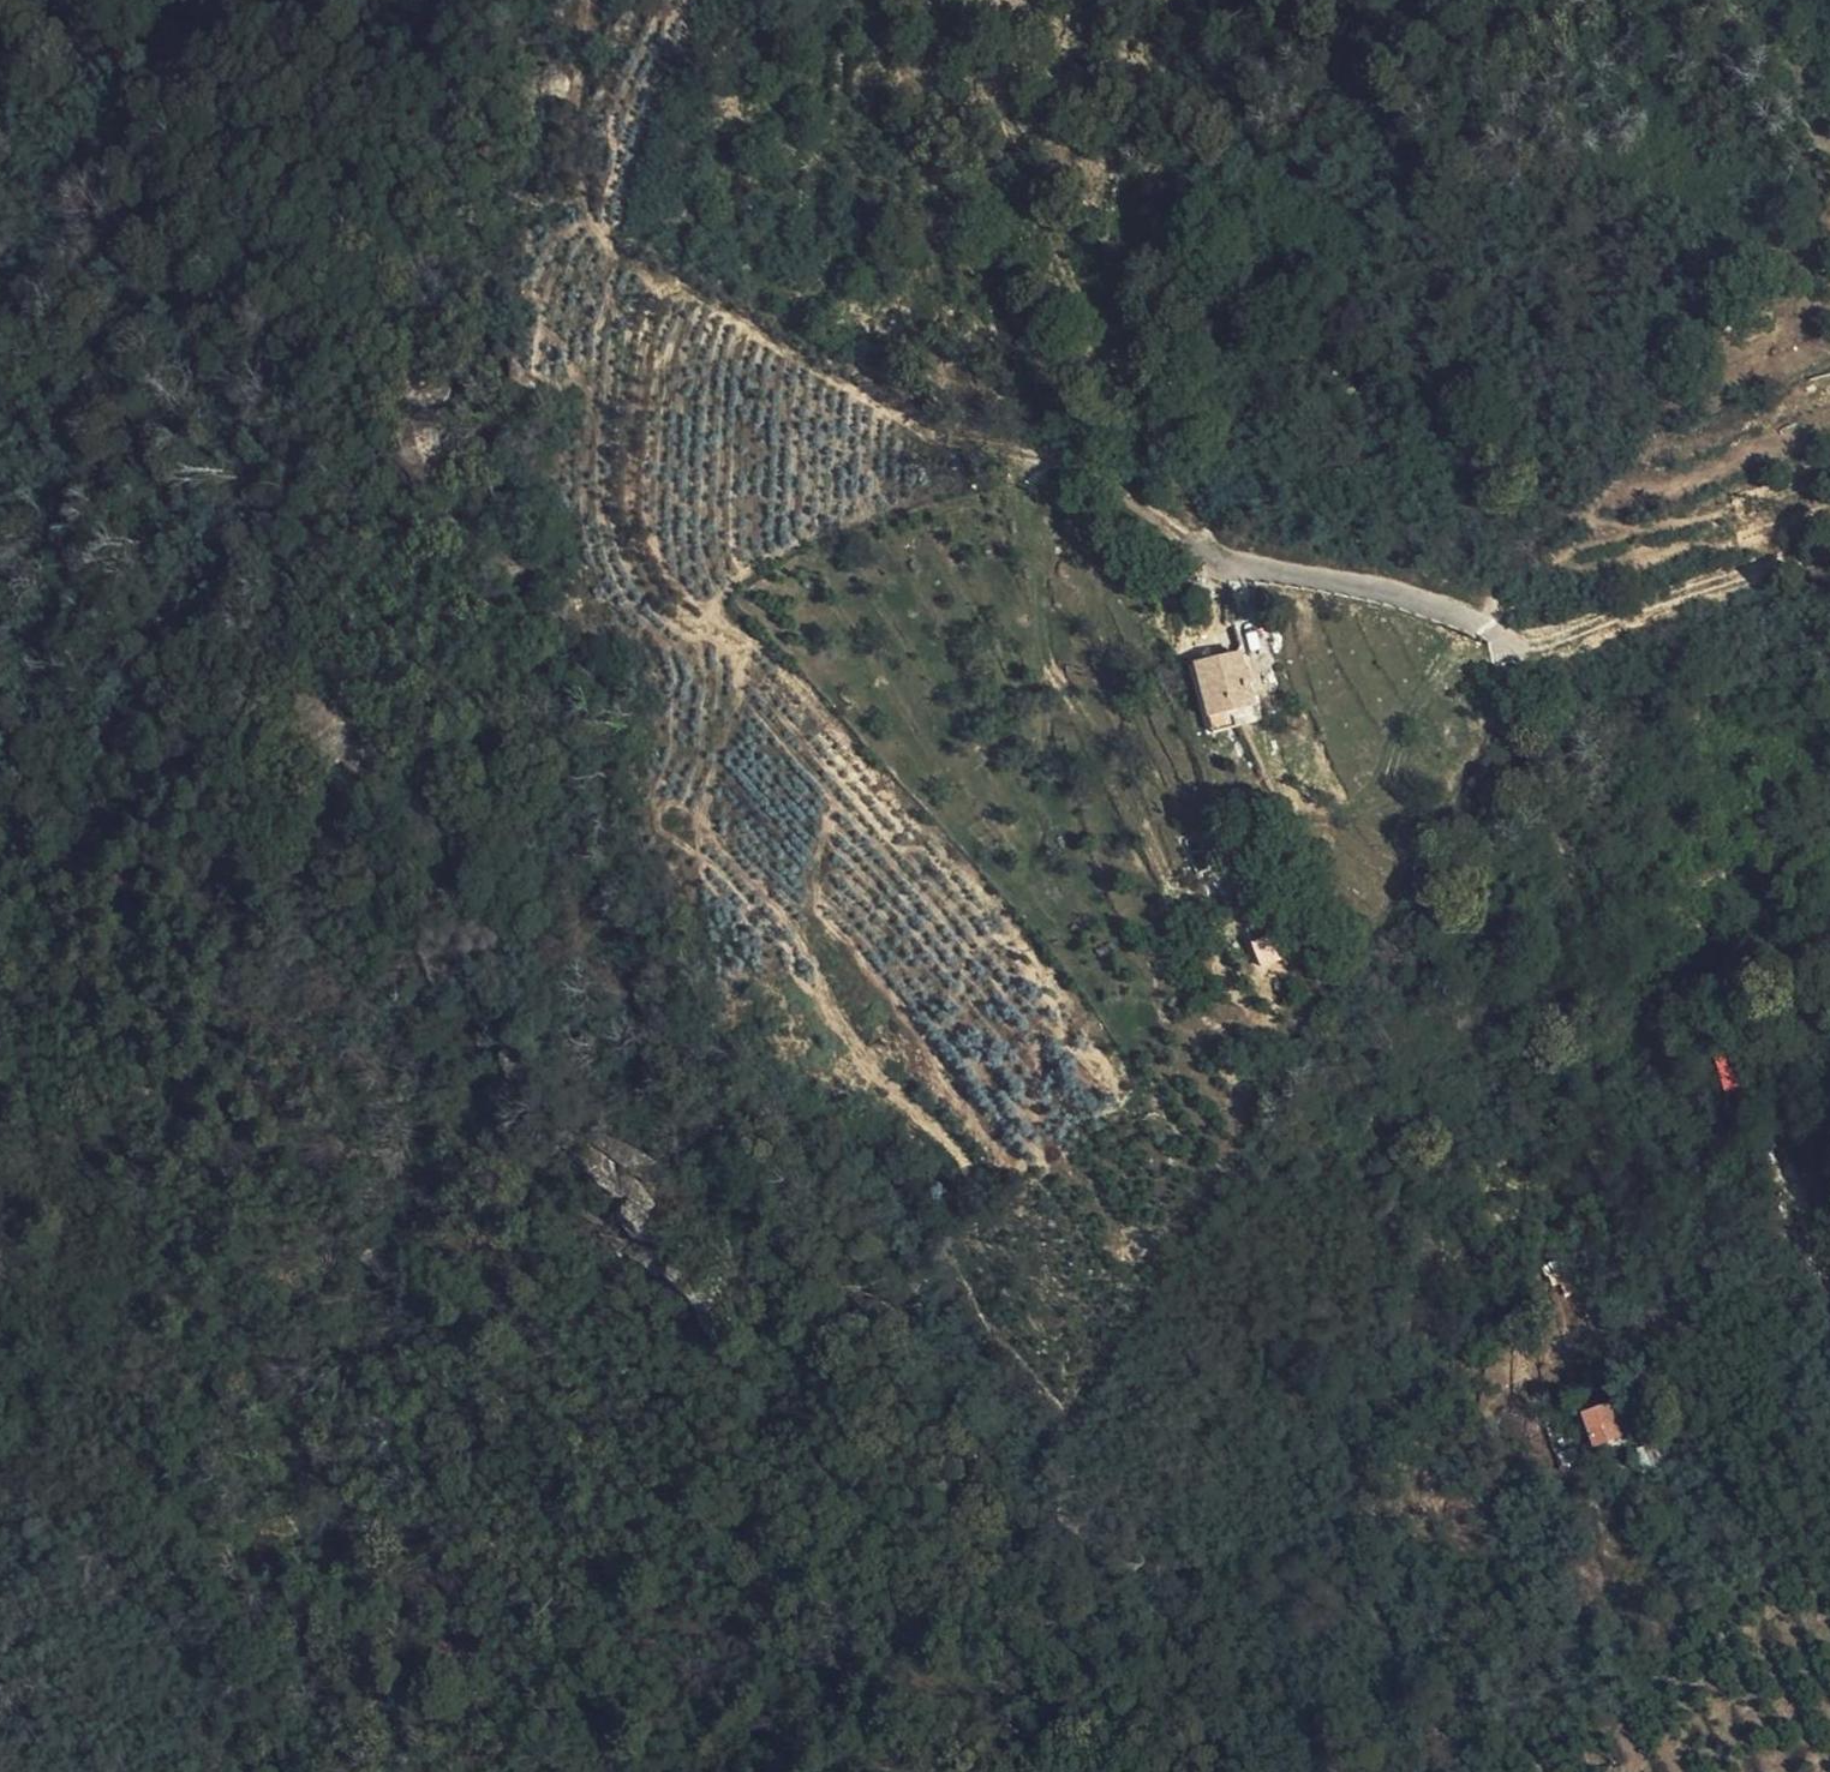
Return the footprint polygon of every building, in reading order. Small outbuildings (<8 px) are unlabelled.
[(1175,694),(1190,746),(1216,740),(1235,735),(1219,681),(1175,694)] [(1727,1117),(1744,1113),(1734,1075),(1716,1079),(1727,1117)] [(1630,1433),(1624,1418),(1590,1432),(1603,1467),(1628,1458),(1621,1438),(1630,1433)]
